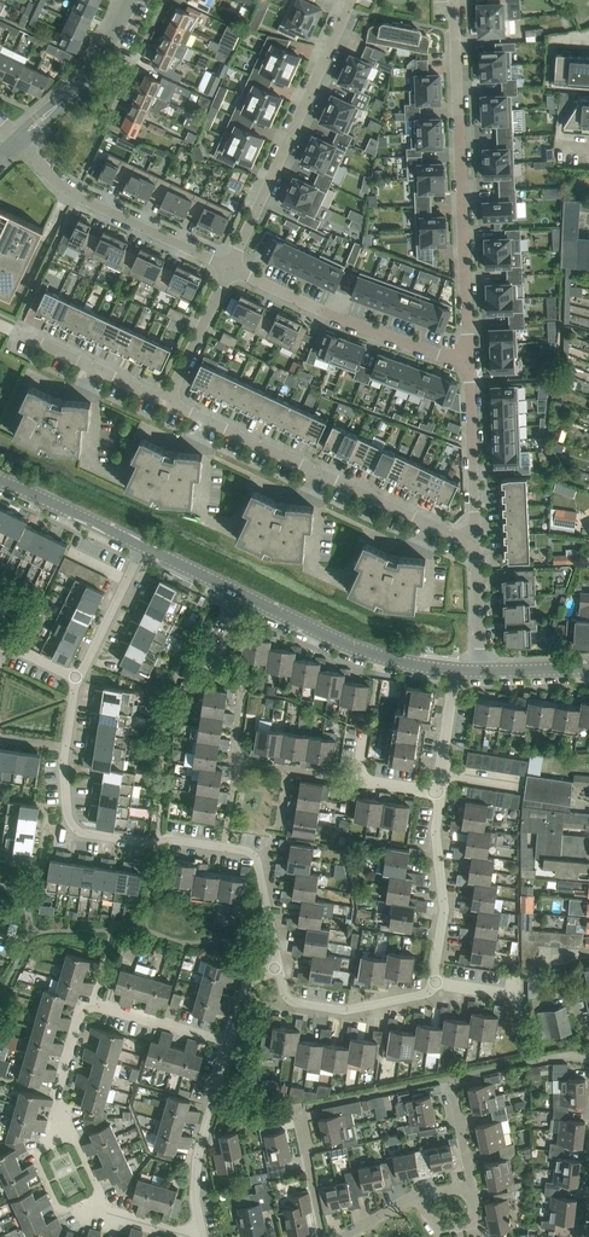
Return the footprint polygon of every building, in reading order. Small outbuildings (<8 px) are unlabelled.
[(85,0),(77,0),(73,8),(93,17),(98,6),(85,0)] [(207,0),(189,0),(188,2),(210,12),(212,6),(206,3),(207,0)] [(307,0),(292,0),(288,10),(317,23),(320,16),(318,15),(321,8),(306,1),(307,0)] [(492,4),(478,5),(479,12),(476,12),(477,20),(503,19),(509,19),(508,10),(512,10),(512,6),(519,5),(519,0),(492,0),(492,4)] [(29,15),(35,3),(30,1),(28,6),(25,12),(29,15)] [(38,19),(43,7),(38,5),(33,16),(38,19)] [(178,7),(171,21),(186,28),(192,14),(199,18),(201,12),(188,6),(186,11),(178,7)] [(93,17),(73,8),(68,19),(87,29),(93,17)] [(317,23),(288,10),(278,31),(293,38),(296,30),(309,36),(312,29),(314,30),(317,23)] [(24,26),(29,15),(25,12),(19,24),(24,26)] [(34,26),(38,19),(33,16),(29,23),(34,26)] [(258,21),(251,18),(248,26),(255,29),(258,21)] [(87,29),(68,19),(63,30),(82,40),(87,29)] [(503,19),(477,20),(477,28),(479,28),(479,36),(509,34),(509,19),(503,19)] [(0,20),(0,26),(10,31),(12,26),(0,20)] [(171,21),(165,35),(179,42),(180,41),(187,44),(192,31),(186,28),(171,21)] [(397,47),(402,23),(392,21),(392,24),(385,22),(383,22),(382,23),(381,23),(380,25),(380,26),(376,25),(374,25),(372,25),(370,27),(369,28),(368,30),(366,41),(397,47)] [(427,35),(425,35),(421,34),(421,33),(421,31),(420,30),(419,29),(418,29),(411,27),(411,25),(402,23),(397,47),(428,53),(430,42),(430,40),(430,38),(428,37),(427,35)] [(18,35),(20,30),(12,26),(10,31),(18,35)] [(194,28),(191,34),(199,37),(202,32),(194,28)] [(82,40),(63,30),(57,42),(77,51),(82,40)] [(202,32),(199,37),(208,41),(209,39),(210,36),(202,32)] [(34,43),(36,38),(29,34),(27,39),(34,43)] [(165,35),(159,48),(173,55),(180,59),(183,60),(189,45),(187,44),(180,41),(179,42),(165,35)] [(269,35),(260,54),(295,70),(298,63),(297,62),(300,56),(283,48),(287,39),(269,35)] [(43,46),(45,42),(36,38),(34,43),(43,46)] [(511,64),(511,50),(516,50),(515,42),(500,43),(500,51),(480,51),(480,55),(478,55),(479,66),(511,64)] [(72,54),(57,47),(49,44),(46,51),(68,62),(72,54)] [(367,45),(363,52),(370,55),(374,48),(367,45)] [(159,48),(152,62),(167,69),(174,72),(175,71),(180,59),(173,55),(159,48)] [(228,48),(222,61),(228,64),(234,51),(228,48)] [(366,77),(371,65),(374,66),(377,58),(370,55),(363,52),(360,59),(350,55),(348,59),(346,58),(342,67),(365,77),(366,77)] [(0,53),(0,77),(3,78),(12,59),(0,53)] [(295,70),(260,54),(251,75),(267,82),(270,75),(288,83),(290,77),(292,77),(295,70)] [(557,54),(554,83),(588,86),(588,56),(557,54)] [(16,85),(25,65),(12,59),(3,78),(15,84),(16,85)] [(416,60),(417,67),(428,67),(428,59),(416,60)] [(228,64),(222,61),(215,75),(221,77),(223,78),(229,65),(228,64)] [(512,79),(511,64),(479,66),(479,77),(481,77),(481,80),(502,79),(502,87),(517,86),(517,78),(512,79)] [(28,90),(37,70),(25,65),(16,85),(15,84),(13,90),(18,92),(20,87),(28,90)] [(366,77),(365,77),(342,67),(338,75),(341,76),(339,81),(357,89),(354,96),(367,103),(371,95),(364,92),(370,79),(366,77)] [(442,88),(442,79),(439,79),(439,74),(428,75),(428,67),(417,67),(413,67),(413,75),(412,75),(412,90),(417,90),(417,89),(442,88)] [(55,79),(50,76),(37,70),(28,90),(40,96),(44,88),(47,89),(53,84),(55,79)] [(174,72),(172,76),(182,81),(184,76),(175,71),(174,72)] [(162,96),(167,86),(161,82),(161,81),(146,74),(140,88),(154,95),(155,95),(161,98),(162,96)] [(264,89),(267,82),(251,75),(242,95),(249,98),(277,111),(280,104),(278,103),(281,97),(264,89)] [(189,96),(192,90),(176,83),(173,90),(189,96)] [(512,109),(511,95),(517,95),(517,86),(502,87),(502,95),(482,96),(482,101),(480,102),(480,110),(512,109)] [(155,95),(154,95),(140,88),(133,102),(148,109),(158,113),(161,108),(167,106),(168,105),(160,101),(161,98),(155,95)] [(410,104),(405,104),(405,112),(420,111),(420,104),(440,103),(440,98),(442,98),(442,88),(417,89),(417,90),(412,90),(409,90),(410,104)] [(356,122),(362,109),(364,110),(367,103),(354,96),(350,103),(332,95),(331,98),(329,97),(324,107),(354,121),(353,121),(356,122)] [(168,105),(170,100),(162,96),(161,98),(160,101),(168,105)] [(581,97),(563,126),(588,128),(588,98),(581,97)] [(277,111),(249,98),(244,109),(237,106),(233,115),(249,123),(252,116),(269,123),(272,117),(274,118),(277,111)] [(178,103),(170,100),(168,105),(176,108),(178,103)] [(142,123),(148,109),(133,102),(127,116),(142,123)] [(353,121),(354,121),(324,107),(319,117),(322,118),(320,121),(338,129),(335,137),(349,143),(352,136),(348,133),(353,121)] [(513,136),(512,109),(480,110),(481,120),(483,120),(483,125),(496,124),(497,137),(513,136)] [(444,133),(443,121),(441,122),(441,118),(421,119),(420,111),(405,112),(405,120),(411,120),(411,134),(444,133)] [(197,114),(191,128),(196,131),(203,117),(197,114)] [(246,130),(249,123),(233,115),(224,136),(258,152),(262,145),(260,144),(263,138),(246,130)] [(136,136),(142,123),(127,116),(121,129),(136,136)] [(155,131),(158,127),(150,123),(148,128),(155,131)] [(166,130),(158,127),(155,131),(164,135),(166,130)] [(444,144),(444,133),(411,134),(412,148),(407,148),(407,156),(422,156),(422,148),(442,147),(442,144),(444,144)] [(258,152),(224,136),(214,156),(230,164),(234,156),(251,164),(254,158),(255,159),(258,152)] [(340,164),(349,143),(335,137),(332,144),(313,136),(311,140),(309,139),(305,148),(340,164)] [(514,162),(513,136),(497,137),(497,148),(484,149),(484,154),(482,154),(482,163),(514,162)] [(555,178),(560,139),(545,137),(540,176),(555,178)] [(136,144),(128,140),(125,147),(133,151),(136,144)] [(340,164),(305,148),(301,156),(303,157),(301,162),(320,170),(317,177),(331,183),(340,164)] [(204,160),(202,153),(194,155),(196,162),(204,160)] [(119,182),(128,163),(110,154),(106,161),(99,157),(91,174),(98,178),(97,180),(101,182),(100,184),(105,186),(106,184),(110,186),(113,179),(119,182)] [(446,177),(445,168),(443,168),(443,163),(422,164),(422,156),(407,156),(408,180),(414,179),(446,177)] [(515,188),(514,162),(482,163),(483,173),(485,172),(485,178),(498,177),(499,191),(516,191),(516,188),(515,188)] [(134,198),(147,171),(128,163),(119,182),(125,185),(122,192),(126,194),(125,196),(130,198),(131,196),(134,198)] [(156,199),(165,180),(147,171),(134,198),(137,199),(137,201),(142,203),(143,202),(147,203),(150,197),(156,199)] [(246,183),(250,174),(243,171),(239,180),(246,183)] [(241,192),(246,183),(239,180),(231,176),(227,185),(241,192)] [(321,205),(331,183),(317,177),(313,186),(294,177),(292,182),(290,181),(286,189),(321,205)] [(446,186),(446,177),(414,179),(415,206),(431,205),(431,192),(444,192),(444,187),(446,186)] [(171,215),(183,188),(165,180),(156,199),(162,202),(159,209),(163,211),(162,213),(167,215),(168,213),(171,215)] [(193,217),(202,197),(183,188),(171,215),(174,216),(173,218),(179,220),(179,219),(183,221),(186,214),(193,217)] [(321,205),(286,189),(282,198),(285,199),(282,203),(301,212),(297,220),(311,226),(321,205)] [(517,219),(516,191),(499,191),(499,201),(484,202),(484,205),(481,205),(481,217),(484,217),(484,220),(517,219)] [(208,232),(220,206),(202,197),(193,217),(199,220),(196,226),(199,228),(199,230),(204,232),(205,231),(208,232)] [(577,238),(580,200),(563,200),(563,205),(564,205),(561,266),(566,266),(566,267),(572,268),(579,268),(579,267),(588,268),(588,239),(577,238)] [(448,230),(448,221),(445,221),(445,216),(432,217),(431,205),(415,206),(416,232),(448,230)] [(220,238),(232,211),(220,206),(208,232),(211,233),(210,235),(215,238),(216,236),(220,238)] [(0,208),(0,293),(11,298),(15,291),(25,295),(29,287),(19,282),(44,228),(43,228),(0,208)] [(95,234),(89,231),(92,225),(88,223),(89,221),(83,219),(83,220),(79,219),(67,245),(86,254),(95,234)] [(515,252),(515,238),(521,238),(520,229),(505,230),(506,238),(485,239),(485,244),(483,244),(483,253),(515,252)] [(104,263),(116,236),(113,235),(114,233),(109,230),(108,232),(104,230),(101,237),(95,234),(86,254),(104,263)] [(275,262),(285,239),(266,230),(261,241),(268,244),(262,256),(275,262)] [(446,245),(446,239),(448,239),(448,230),(416,232),(417,259),(434,264),(433,245),(446,245)] [(132,251),(125,249),(129,242),(125,240),(125,238),(120,236),(119,238),(116,236),(104,263),(122,271),(132,251)] [(297,245),(285,239),(275,262),(287,267),(296,248),(297,245)] [(363,244),(356,241),(347,261),(355,265),(363,244)] [(141,280),(153,253),(150,252),(151,250),(146,248),(145,249),(141,248),(138,254),(132,251),(122,271),(141,280)] [(298,273),(308,253),(296,248),(287,267),(298,273)] [(515,252),(483,253),(484,262),(486,262),(486,268),(507,267),(507,275),(522,275),(521,251),(515,252)] [(168,269),(162,266),(165,259),(161,257),(162,255),(157,253),(156,255),(153,253),(141,280),(159,288),(168,269)] [(310,278),(319,259),(319,258),(308,253),(298,273),(310,278)] [(322,284),(333,260),(321,254),(319,258),(319,259),(310,278),(322,284)] [(460,275),(459,254),(446,255),(447,275),(460,275)] [(334,290),(345,266),(333,260),(322,284),(334,290)] [(177,297),(190,270),(187,269),(188,267),(182,265),(182,267),(178,265),(174,271),(168,269),(159,288),(177,297)] [(190,303),(202,276),(198,274),(199,273),(194,270),(193,272),(190,270),(177,297),(190,303)] [(365,301),(374,277),(360,272),(351,297),(365,301)] [(517,297),(517,284),(523,283),(522,275),(507,275),(507,284),(487,285),(487,290),(485,290),(485,299),(517,298),(517,297)] [(378,306),(387,282),(374,277),(365,301),(378,306)] [(50,315),(59,296),(46,290),(50,282),(43,279),(30,307),(37,310),(36,312),(43,315),(44,313),(49,315),(50,315)] [(391,311),(400,286),(387,282),(378,306),(391,311)] [(404,316),(413,291),(400,286),(391,311),(404,316)] [(417,320),(425,296),(413,291),(404,316),(417,320)] [(232,297),(225,311),(232,314),(244,320),(253,300),(250,299),(251,297),(246,294),(245,296),(241,294),(239,300),(232,297)] [(62,321),(71,301),(59,296),(50,315),(49,315),(48,318),(55,321),(56,319),(62,321)] [(430,325),(438,300),(425,296),(417,320),(430,325)] [(517,297),(517,298),(485,299),(486,308),(488,308),(488,313),(509,312),(509,320),(524,320),(523,297),(517,297)] [(269,316),(262,313),(266,306),(262,304),(263,302),(257,300),(256,302),(253,300),(244,320),(241,326),(259,335),(269,316)] [(443,330),(452,305),(438,300),(430,325),(443,330)] [(75,327),(84,307),(71,301),(62,321),(60,324),(67,327),(69,324),(74,327),(75,327)] [(185,313),(170,306),(165,315),(180,322),(185,313)] [(87,333),(96,313),(84,307),(75,327),(74,327),(73,330),(80,333),(81,330),(87,333)] [(278,344),(290,317),(287,316),(288,314),(283,312),(282,313),(278,312),(275,318),(269,316),(259,335),(278,344)] [(100,339),(109,319),(96,313),(87,333),(85,335),(86,336),(92,339),(94,336),(99,339),(100,339)] [(311,343),(314,337),(306,333),(308,329),(301,326),(302,323),(298,321),(299,319),(294,317),(293,319),(290,317),(278,344),(297,353),(303,339),(311,343)] [(112,345),(121,325),(109,319),(100,339),(99,339),(98,341),(105,345),(106,342),(112,344),(112,345)] [(524,328),(524,320),(509,320),(509,329),(488,329),(489,338),(491,338),(491,344),(517,343),(516,328),(524,328)] [(125,350),(134,331),(121,325),(112,345),(112,344),(110,347),(117,350),(119,348),(124,350),(125,350)] [(329,363),(339,337),(334,335),(334,333),(326,330),(319,350),(312,347),(306,361),(314,364),(316,358),(329,363)] [(137,356),(146,336),(134,331),(125,350),(124,350),(123,353),(130,356),(131,353),(137,356)] [(234,347),(238,339),(224,332),(220,341),(234,347)] [(149,362),(159,342),(146,336),(137,356),(135,359),(142,362),(144,359),(149,362)] [(342,367),(352,342),(339,337),(329,363),(342,367)] [(359,364),(366,344),(358,341),(357,343),(352,342),(342,367),(356,372),(353,378),(361,381),(366,367),(359,364)] [(162,368),(172,348),(159,342),(149,362),(148,365),(155,368),(156,365),(162,368)] [(518,357),(517,343),(491,344),(492,358),(513,357),(518,357)] [(295,360),(298,353),(286,349),(283,356),(295,360)] [(384,383),(392,359),(379,354),(373,369),(366,367),(361,381),(368,384),(370,378),(384,383)] [(575,367),(577,358),(569,355),(569,354),(564,354),(564,364),(569,364),(575,367)] [(513,357),(492,358),(492,363),(490,363),(490,372),(514,371),(513,357)] [(397,388),(405,364),(392,359),(384,383),(397,388)] [(205,388),(214,368),(202,362),(191,385),(198,388),(199,385),(205,388)] [(410,393),(418,368),(405,364),(397,388),(410,393)] [(218,394),(227,374),(214,368),(205,388),(204,391),(210,394),(212,391),(217,394),(218,394)] [(424,393),(431,373),(418,368),(410,393),(423,397),(424,393)] [(300,369),(296,377),(303,380),(306,372),(300,369)] [(437,398),(444,378),(431,373),(424,393),(436,398),(437,398)] [(230,400),(239,380),(227,374),(218,394),(217,394),(216,396),(223,400),(224,397),(230,400)] [(578,382),(559,375),(556,383),(575,390),(578,382)] [(436,398),(435,402),(449,407),(460,411),(460,393),(455,391),(458,382),(444,378),(437,398),(436,398)] [(242,406),(252,386),(239,380),(230,400),(228,402),(235,406),(237,403),(242,405),(242,406)] [(563,390),(561,387),(558,385),(554,387),(553,393),(554,396),(558,397),(561,396),(563,390)] [(89,424),(90,417),(91,403),(64,400),(64,402),(58,401),(53,399),(54,398),(30,386),(21,405),(26,408),(14,434),(46,449),(81,452),(83,423),(89,424)] [(255,411),(264,391),(252,386),(242,406),(242,405),(241,408),(248,411),(249,409),(255,411)] [(518,399),(518,386),(492,387),(493,400),(518,399)] [(267,417),(277,397),(264,391),(255,411),(253,414),(260,417),(261,414),(267,417)] [(280,423),(289,403),(277,397),(267,417),(266,420),(273,423),(274,420),(279,423),(280,423)] [(519,412),(518,399),(493,400),(493,413),(519,412)] [(292,429),(302,409),(289,403),(280,423),(279,423),(278,426),(285,429),(286,426),(292,429)] [(305,435),(314,415),(302,409),(292,429),(291,431),(298,435),(299,432),(304,435),(305,435)] [(520,425),(519,412),(493,413),(494,426),(520,425)] [(318,441),(327,421),(314,415),(305,435),(304,435),(303,437),(310,441),(311,438),(318,441)] [(337,450),(346,430),(333,424),(323,446),(330,450),(331,447),(337,450)] [(520,438),(520,425),(494,426),(494,439),(520,438)] [(451,426),(446,440),(460,445),(465,431),(451,426)] [(349,456),(359,436),(346,430),(337,450),(335,452),(342,456),(343,453),(349,455),(349,456)] [(362,461),(371,442),(359,436),(349,456),(349,455),(348,458),(355,461),(356,459),(361,461),(362,461)] [(201,476),(203,455),(176,452),(175,454),(170,454),(165,451),(166,450),(141,438),(132,457),(138,460),(125,486),(157,501),(192,504),(195,475),(201,476)] [(521,451),(520,438),(494,439),(495,453),(521,451)] [(374,467),(384,447),(371,442),(362,461),(361,461),(360,464),(367,467),(368,465),(374,467)] [(560,453),(563,444),(556,443),(554,451),(560,453)] [(387,473),(396,453),(384,447),(374,467),(373,470),(380,473),(381,470),(386,473),(387,473)] [(521,465),(521,451),(495,453),(495,466),(521,465)] [(399,479),(409,459),(396,453),(387,473),(386,473),(385,476),(392,479),(393,476),(399,479)] [(412,485),(421,465),(409,459),(399,479),(398,481),(405,485),(406,482),(411,485),(412,485)] [(424,491),(433,471),(421,465),(412,485),(411,485),(410,487),(417,491),(418,488),(424,490),(424,491)] [(579,470),(577,477),(588,481),(588,473),(579,470)] [(437,496),(446,477),(433,471),(424,491),(424,490),(422,493),(429,496),(431,494),(436,496),(437,496)] [(449,503),(459,483),(446,477),(437,496),(436,496),(435,499),(442,502),(443,500),(449,503)] [(527,491),(527,477),(502,478),(502,486),(505,486),(505,492),(527,491)] [(574,488),(560,483),(558,489),(572,494),(574,488)] [(312,528),(314,507),(287,504),(287,506),(281,506),(277,503),(277,502),(253,490),(244,510),(249,512),(237,538),(269,553),(304,556),(306,527),(312,528)] [(528,505),(527,491),(505,492),(502,492),(503,500),(506,500),(506,506),(528,505)] [(528,519),(528,505),(506,506),(503,506),(503,513),(506,513),(507,519),(507,520),(528,519)] [(550,531),(573,535),(577,511),(551,507),(550,531)] [(17,515),(7,510),(0,524),(0,541),(3,543),(17,515)] [(14,548),(26,524),(28,520),(17,515),(3,543),(14,548)] [(529,533),(528,519),(507,520),(507,519),(504,520),(504,527),(507,527),(507,533),(507,534),(529,533)] [(22,557),(36,528),(26,524),(14,548),(12,552),(22,557)] [(32,562),(46,534),(36,528),(22,557),(32,562)] [(535,532),(536,546),(549,545),(549,532),(535,532)] [(530,546),(529,533),(507,534),(507,533),(504,533),(505,541),(508,541),(508,547),(530,546)] [(43,567),(57,539),(46,534),(32,562),(43,567)] [(54,572),(67,544),(57,539),(43,567),(54,572)] [(415,609),(418,580),(424,580),(426,559),(399,557),(399,558),(393,558),(388,556),(389,554),(364,543),(355,562),(361,564),(348,591),(380,606),(415,609)] [(530,561),(530,546),(508,547),(505,547),(505,555),(508,555),(508,562),(530,561)] [(553,554),(553,563),(577,562),(576,554),(553,554)] [(65,573),(72,559),(65,556),(59,570),(65,573)] [(71,575),(78,562),(72,559),(65,573),(71,575)] [(77,578),(83,565),(78,562),(71,575),(76,578),(77,578)] [(83,581),(89,568),(83,565),(77,578),(83,581)] [(89,584),(95,571),(89,568),(83,581),(89,584)] [(516,580),(504,580),(504,596),(516,596),(516,595),(529,595),(529,594),(535,594),(533,570),(515,570),(516,580)] [(95,587),(101,573),(95,571),(89,584),(95,587)] [(108,577),(101,573),(95,587),(101,590),(108,577)] [(95,587),(89,584),(83,581),(77,578),(76,578),(71,589),(99,602),(104,591),(101,590),(95,587)] [(151,579),(147,586),(184,603),(189,592),(161,579),(159,583),(151,579)] [(184,603),(147,586),(144,592),(152,596),(151,600),(179,613),(184,603)] [(99,602),(71,589),(66,599),(94,613),(99,602)] [(580,620),(588,620),(588,593),(582,592),(580,620)] [(535,604),(535,594),(529,594),(529,595),(516,595),(516,596),(517,603),(505,604),(505,620),(517,620),(517,619),(530,619),(530,618),(530,604),(535,604)] [(94,613),(66,599),(61,609),(89,623),(94,613)] [(179,613),(151,600),(149,603),(141,599),(137,606),(174,624),(179,613)] [(174,624),(137,606),(134,613),(143,617),(141,620),(169,634),(174,624)] [(89,623),(61,609),(56,619),(84,633),(89,623)] [(536,618),(530,618),(530,619),(517,619),(517,620),(518,628),(506,629),(507,645),(532,646),(531,629),(536,628),(536,618)] [(84,633),(56,619),(51,629),(79,643),(84,633)] [(568,619),(567,625),(559,624),(557,633),(575,634),(574,645),(588,646),(588,621),(568,619)] [(169,634),(141,620),(139,624),(131,620),(128,626),(164,644),(169,634)] [(164,644),(128,626),(124,633),(133,637),(131,641),(159,655),(164,644)] [(79,643),(51,629),(46,640),(74,654),(79,643)] [(255,660),(258,638),(248,637),(249,631),(243,630),(242,636),(245,636),(241,658),(255,660)] [(267,662),(272,635),(269,634),(268,640),(258,638),(255,660),(267,662)] [(279,672),(283,649),(275,648),(277,636),(272,635),(267,662),(266,670),(279,672)] [(74,654),(46,640),(41,650),(69,664),(74,654)] [(159,655),(131,641),(129,644),(121,640),(118,647),(154,665),(159,655)] [(292,674),(296,646),(294,646),(293,651),(283,649),(279,672),(291,674),(292,674)] [(303,683),(307,661),(300,659),(302,647),(296,646),(292,674),(291,674),(290,681),(303,683)] [(118,647),(114,654),(123,658),(121,661),(123,662),(120,670),(146,683),(154,665),(118,647)] [(316,685),(320,657),(318,657),(317,662),(307,661),(303,683),(316,685)] [(315,692),(314,699),(327,701),(328,694),(332,672),(324,671),(326,658),(320,657),(316,685),(315,692)] [(328,694),(327,701),(339,703),(340,696),(341,696),(345,669),(343,668),(342,674),(332,672),(328,694)] [(353,705),(357,683),(349,682),(351,669),(345,669),(341,696),(340,696),(339,703),(353,705)] [(367,685),(357,683),(353,705),(367,707),(370,685),(373,686),(374,680),(368,679),(367,685)] [(95,689),(94,697),(134,703),(136,691),(105,686),(104,691),(95,689)] [(431,696),(438,698),(440,688),(432,687),(431,689),(407,686),(403,711),(396,710),(388,763),(412,767),(411,769),(419,770),(421,761),(413,760),(420,715),(428,716),(431,696)] [(233,695),(234,689),(228,688),(228,691),(205,687),(203,701),(226,704),(228,694),(233,695)] [(486,726),(490,702),(483,700),(484,691),(478,690),(473,724),(486,726)] [(538,727),(542,702),(535,701),(537,692),(531,691),(530,697),(528,707),(528,708),(526,725),(538,727)] [(499,728),(504,694),(499,693),(497,703),(490,702),(486,726),(499,728)] [(512,730),(516,706),(509,704),(510,695),(504,694),(499,728),(512,730)] [(551,729),(557,695),(552,694),(550,703),(542,702),(538,727),(551,729)] [(579,723),(582,701),(585,702),(586,695),(578,694),(576,707),(568,706),(564,731),(578,733),(579,723)] [(526,725),(528,708),(528,707),(530,697),(519,695),(517,706),(516,706),(512,730),(525,732),(526,725)] [(564,731),(568,706),(561,705),(563,696),(557,695),(551,729),(564,731)] [(132,714),(134,703),(94,697),(93,704),(102,705),(101,709),(132,714)] [(224,717),(226,704),(203,701),(201,714),(224,717)] [(585,702),(582,701),(579,723),(588,725),(588,702),(585,702)] [(131,725),(132,714),(101,709),(101,713),(91,712),(90,719),(131,725)] [(222,730),(224,717),(201,714),(199,727),(222,730)] [(129,737),(131,725),(90,719),(89,726),(98,728),(98,732),(129,737)] [(429,728),(431,720),(423,719),(422,726),(429,728)] [(192,726),(190,738),(220,743),(222,730),(199,727),(192,726)] [(267,752),(271,730),(257,728),(254,750),(251,750),(251,755),(257,756),(258,751),(267,752)] [(279,763),(284,732),(271,730),(267,752),(275,753),(274,762),(279,763)] [(127,748),(129,737),(98,732),(97,736),(88,734),(87,741),(127,748)] [(293,756),(297,734),(284,732),(279,763),(284,764),(286,755),(293,756)] [(305,767),(309,736),(297,734),(293,756),(301,757),(299,766),(305,767)] [(319,760),(322,738),(309,736),(305,767),(310,768),(311,759),(319,760)] [(218,756),(220,743),(190,738),(188,751),(195,752),(195,753),(218,756)] [(336,740),(322,738),(319,760),(329,762),(328,767),(334,768),(335,762),(332,762),(336,740)] [(125,759),(127,748),(87,741),(86,749),(95,750),(94,754),(125,759)] [(14,781),(18,750),(7,748),(2,779),(14,781)] [(25,783),(29,752),(18,750),(14,781),(25,783)] [(473,767),(476,753),(468,751),(466,766),(473,767)] [(36,784),(41,753),(29,752),(25,783),(36,784)] [(217,764),(218,756),(195,753),(193,766),(201,767),(223,771),(222,773),(228,774),(229,766),(217,764)] [(481,768),(483,754),(476,753),(473,767),(481,768)] [(124,770),(125,759),(94,754),(94,758),(85,757),(83,765),(93,766),(96,766),(124,771),(124,770)] [(488,769),(491,755),(483,754),(481,768),(488,769)] [(496,770),(498,756),(491,755),(488,769),(496,770)] [(528,774),(527,774),(524,795),(523,805),(565,810),(565,811),(570,812),(573,780),(539,776),(542,755),(531,755),(528,774)] [(503,772),(505,757),(498,756),(496,770),(503,772)] [(511,773),(513,759),(505,757),(503,772),(511,773)] [(518,774),(520,760),(513,759),(511,773),(518,774)] [(528,761),(520,760),(518,774),(525,775),(528,761)] [(136,772),(124,770),(124,771),(96,766),(95,774),(105,775),(104,779),(134,784),(136,772)] [(221,783),(222,773),(223,771),(201,767),(199,780),(221,783)] [(575,774),(574,784),(588,785),(588,775),(575,774)] [(301,780),(301,778),(296,777),(295,783),(300,783),(298,794),(321,797),(327,798),(329,785),(301,780)] [(133,795),(134,784),(104,779),(103,783),(94,781),(93,789),(133,795)] [(221,783),(199,780),(191,779),(189,792),(197,793),(219,796),(221,783)] [(474,802),(476,788),(468,787),(466,798),(466,801),(474,802)] [(481,803),(483,789),(476,788),(474,802),(481,803)] [(131,806),(133,795),(93,789),(92,796),(101,798),(100,802),(131,806)] [(488,804),(490,790),(483,789),(481,803),(488,804)] [(496,805),(498,791),(490,790),(488,804),(495,805),(496,805)] [(504,807),(506,792),(498,791),(496,805),(504,807)] [(367,822),(371,799),(361,798),(361,792),(355,792),(355,797),(357,798),(354,820),(367,822)] [(380,824),(385,793),(380,792),(379,801),(371,799),(367,822),(380,824)] [(511,808),(513,793),(506,792),(504,807),(511,808)] [(217,809),(219,796),(197,793),(195,806),(217,809)] [(393,826),(397,803),(389,802),(390,793),(385,793),(380,824),(393,826)] [(518,809),(520,795),(513,793),(511,808),(518,809)] [(319,810),(321,797),(298,794),(297,802),(289,800),(288,806),(319,810)] [(481,803),(474,802),(466,801),(466,798),(461,797),(460,803),(465,804),(464,814),(486,818),(493,819),(495,805),(488,804),(481,803)] [(410,806),(413,806),(414,801),(408,800),(407,805),(397,803),(393,826),(407,828),(410,806)] [(38,818),(39,806),(8,801),(7,813),(38,818)] [(129,818),(131,806),(100,802),(100,806),(90,804),(89,812),(129,818)] [(570,812),(565,811),(565,810),(523,805),(521,831),(537,832),(545,832),(563,834),(564,821),(586,823),(585,829),(588,830),(588,813),(570,812)] [(215,819),(217,809),(195,806),(193,819),(214,822),(214,825),(220,826),(221,820),(215,819)] [(317,823),(319,810),(288,806),(287,811),(296,812),(294,820),(317,823)] [(128,829),(129,818),(89,812),(88,818),(98,820),(97,825),(128,829)] [(36,829),(38,818),(7,813),(5,824),(36,829)] [(484,830),(486,818),(464,814),(462,825),(457,824),(456,832),(461,832),(462,827),(484,830)] [(315,837),(317,823),(294,820),(293,830),(288,829),(287,835),(292,836),(293,833),(315,837)] [(34,840),(36,829),(5,824),(3,835),(34,840)] [(492,831),(484,830),(462,827),(461,832),(468,833),(467,841),(489,845),(492,831)] [(563,834),(545,832),(537,832),(535,856),(545,857),(583,860),(584,854),(588,854),(588,836),(563,834)] [(33,851),(34,840),(3,835),(2,846),(33,851)] [(340,836),(339,845),(346,846),(348,838),(340,836)] [(290,847),(289,857),(311,860),(313,847),(291,843),(292,840),(286,840),(285,846),(290,847)] [(488,857),(489,845),(467,841),(465,851),(460,851),(459,858),(464,859),(465,854),(488,857)] [(528,842),(521,842),(522,868),(533,869),(533,847),(528,847),(528,842)] [(33,851),(2,846),(0,857),(0,858),(31,863),(33,851)] [(414,854),(415,848),(410,848),(409,850),(387,847),(385,860),(407,864),(409,854),(414,854)] [(58,891),(64,851),(57,850),(56,859),(51,858),(46,889),(58,891)] [(69,893),(73,862),(70,861),(72,852),(64,851),(58,891),(69,893)] [(180,887),(184,862),(177,861),(178,854),(169,852),(168,861),(170,861),(166,885),(180,887)] [(80,895),(87,854),(79,853),(78,863),(73,862),(69,893),(80,895)] [(92,896),(96,865),(93,865),(94,856),(87,854),(80,895),(92,896)] [(494,858),(488,857),(465,854),(464,859),(471,860),(470,868),(492,871),(494,858)] [(584,854),(583,860),(545,857),(544,866),(556,867),(556,873),(558,873),(558,875),(588,878),(588,854),(584,854)] [(103,898),(109,858),(102,857),(100,866),(96,865),(92,896),(103,898)] [(309,872),(311,860),(289,857),(287,867),(287,869),(309,873),(309,872)] [(114,900),(119,869),(115,868),(116,859),(109,858),(103,898),(114,900)] [(202,859),(201,861),(199,869),(207,870),(208,866),(208,862),(202,861),(203,859),(202,859)] [(125,902),(131,861),(124,860),(123,869),(119,869),(114,900),(125,902)] [(406,872),(407,864),(385,860),(383,874),(390,875),(412,878),(413,873),(406,872)] [(137,903),(142,872),(137,872),(139,862),(131,861),(125,902),(137,903)] [(197,864),(184,862),(180,887),(192,889),(195,871),(196,871),(197,864)] [(250,881),(251,872),(252,867),(243,866),(240,879),(234,878),(230,902),(244,904),(247,880),(250,881)] [(319,874),(309,872),(309,873),(287,869),(287,867),(282,866),(280,874),(296,877),(294,884),(316,888),(319,874)] [(490,884),(491,883),(492,871),(470,868),(469,878),(463,878),(462,885),(467,886),(468,880),(490,884)] [(522,868),(522,876),(532,877),(535,878),(536,869),(533,869),(522,868)] [(204,898),(208,873),(196,871),(195,871),(192,889),(191,896),(204,898)] [(217,900),(221,876),(208,873),(204,898),(217,900)] [(356,874),(350,873),(352,881),(358,882),(356,874)] [(417,881),(419,874),(413,873),(412,878),(390,875),(388,887),(410,891),(412,881),(417,881)] [(230,902),(234,878),(221,876),(217,900),(230,902)] [(498,884),(491,883),(490,884),(468,880),(467,886),(475,887),(474,895),(496,898),(498,884)] [(559,880),(558,890),(575,891),(575,893),(588,894),(588,896),(588,883),(559,880)] [(358,882),(352,881),(355,896),(362,896),(358,882)] [(315,899),(316,888),(294,884),(293,894),(287,894),(286,901),(292,902),(293,896),(315,900),(315,899)] [(522,886),(522,891),(522,894),(533,895),(533,886),(522,886)] [(409,898),(410,891),(388,887),(386,901),(393,902),(393,901),(415,905),(416,900),(409,898)] [(536,896),(533,895),(522,894),(522,912),(533,913),(533,904),(536,904),(536,896)] [(494,911),(494,910),(496,898),(474,895),(472,905),(467,904),(466,912),(471,913),(472,907),(494,911)] [(334,903),(324,902),(325,901),(315,899),(315,900),(293,896),(292,902),(301,904),(300,912),(322,915),(323,914),(333,915),(334,903)] [(578,899),(577,905),(570,905),(570,913),(588,914),(588,900),(578,899)] [(415,905),(393,901),(393,902),(386,901),(384,913),(391,914),(414,918),(415,907),(421,908),(422,900),(416,900),(415,905)] [(501,911),(494,910),(494,911),(472,907),(471,913),(478,914),(477,922),(499,925),(501,911)] [(320,927),(322,915),(300,912),(298,922),(293,921),(292,929),(297,930),(298,924),(320,927)] [(533,930),(533,913),(522,912),(522,929),(533,930)] [(412,928),(414,918),(391,914),(389,926),(381,924),(381,929),(389,930),(390,928),(411,931),(411,934),(417,935),(417,929),(412,928)] [(568,915),(567,923),(587,924),(586,931),(588,932),(588,917),(568,915)] [(497,938),(499,925),(477,922),(476,929),(470,928),(469,934),(497,938)] [(19,939),(22,926),(14,924),(11,937),(19,939)] [(330,928),(320,927),(298,924),(297,930),(307,931),(305,938),(328,942),(330,928)] [(544,945),(545,931),(533,930),(522,929),(522,943),(536,944),(544,945)] [(552,945),(553,931),(545,931),(544,945),(552,945)] [(559,946),(560,932),(553,931),(552,945),(559,946)] [(567,947),(568,933),(560,932),(559,946),(567,947)] [(567,947),(575,947),(576,933),(568,933),(567,947)] [(576,933),(575,947),(583,948),(584,934),(576,933)] [(495,951),(497,938),(469,934),(469,939),(474,940),(473,947),(495,951)] [(326,954),(328,942),(305,938),(304,949),(299,948),(297,956),(303,957),(304,951),(326,954)] [(536,951),(536,944),(522,943),(522,951),(536,951)] [(493,964),(495,951),(473,947),(471,958),(466,957),(465,963),(471,964),(471,961),(493,964)] [(304,951),(303,957),(312,958),(311,966),(333,969),(336,956),(326,954),(304,951)] [(398,977),(401,954),(388,952),(387,959),(384,981),(389,982),(390,975),(398,977)] [(67,953),(63,966),(85,972),(87,965),(98,969),(100,963),(67,953)] [(415,957),(401,954),(398,977),(408,978),(407,984),(414,985),(414,979),(412,979),(415,957)] [(371,980),(375,957),(361,955),(358,977),(355,977),(354,982),(360,983),(361,978),(371,980)] [(387,959),(375,957),(371,980),(381,981),(380,987),(388,988),(389,982),(384,981),(387,959)] [(227,974),(229,966),(208,960),(204,973),(237,983),(238,977),(227,974)] [(82,980),(85,972),(63,966),(60,979),(93,988),(94,983),(82,980)] [(331,983),(333,969),(311,966),(309,976),(304,975),(303,981),(309,982),(309,979),(331,983)] [(536,973),(536,966),(522,966),(522,975),(522,976),(528,975),(536,973)] [(125,1005),(134,973),(121,969),(115,990),(122,992),(119,1003),(125,1005)] [(543,997),(542,972),(536,973),(528,975),(528,997),(543,997)] [(141,997),(147,976),(134,973),(125,1005),(130,1007),(134,995),(141,997)] [(237,983),(204,973),(200,986),(221,992),(223,985),(235,989),(237,983)] [(150,1013),(160,980),(147,976),(141,997),(148,999),(144,1011),(150,1013)] [(93,988),(60,979),(56,992),(77,998),(79,991),(91,994),(93,988)] [(173,984),(160,980),(150,1013),(156,1014),(159,1002),(167,1005),(173,984)] [(219,999),(221,992),(200,986),(197,999),(229,1009),(231,1003),(219,999)] [(77,998),(56,992),(45,989),(41,1002),(62,1008),(64,1001),(75,1004),(77,998)] [(171,1005),(179,1007),(182,994),(174,992),(171,1005)] [(229,1009),(197,999),(193,1012),(214,1018),(216,1011),(227,1014),(229,1009)] [(60,1015),(62,1008),(41,1002),(37,1015),(70,1024),(71,1018),(60,1015)] [(565,1005),(538,1012),(544,1038),(572,1031),(565,1005)] [(482,1036),(485,1014),(475,1012),(476,1007),(468,1006),(467,1011),(472,1012),(469,1035),(482,1036)] [(496,1015),(485,1014),(482,1036),(496,1038),(499,1016),(502,1017),(503,1011),(496,1010),(496,1015)] [(469,1035),(472,1012),(467,1011),(466,1021),(458,1020),(455,1042),(468,1044),(469,1035)] [(455,1042),(458,1020),(448,1018),(449,1013),(441,1012),(440,1017),(445,1018),(442,1040),(455,1042)] [(70,1024),(37,1015),(33,1027),(55,1033),(57,1026),(68,1030),(70,1024)] [(427,1048),(431,1025),(420,1024),(421,1018),(413,1017),(412,1023),(418,1024),(415,1046),(427,1048)] [(442,1040),(445,1018),(440,1017),(438,1026),(431,1025),(427,1048),(441,1050),(442,1040)] [(284,1050),(287,1028),(277,1027),(278,1021),(272,1020),(271,1026),(273,1026),(272,1037),(262,1035),(259,1054),(282,1058),(283,1055),(284,1050)] [(400,1053),(403,1031),(393,1030),(394,1024),(388,1023),(387,1029),(390,1029),(387,1051),(400,1053)] [(415,1046),(418,1024),(412,1023),(411,1032),(403,1031),(400,1053),(399,1059),(413,1061),(414,1055),(415,1046)] [(296,1052),(300,1030),(305,1031),(306,1026),(298,1024),(297,1030),(287,1028),(284,1050),(296,1052)] [(53,1041),(55,1033),(33,1027),(30,1040),(63,1049),(64,1044),(53,1041)] [(120,1049),(124,1036),(92,1027),(90,1033),(101,1036),(99,1043),(120,1049)] [(308,1064),(312,1042),(304,1040),(305,1031),(300,1030),(296,1052),(295,1062),(308,1064)] [(158,1065),(168,1033),(162,1031),(159,1043),(151,1040),(145,1061),(158,1065)] [(361,1062),(364,1040),(354,1038),(355,1033),(347,1032),(346,1037),(352,1038),(349,1060),(348,1065),(361,1066),(361,1062)] [(1,1045),(9,1047),(11,1035),(3,1033),(1,1045)] [(171,1069),(177,1048),(170,1046),(173,1034),(168,1033),(158,1065),(171,1069)] [(321,1066),(326,1035),(320,1034),(319,1043),(312,1042),(308,1064),(307,1071),(320,1073),(321,1066)] [(334,1068),(337,1045),(330,1044),(331,1035),(326,1035),(321,1066),(334,1068)] [(378,1042),(381,1042),(382,1037),(375,1036),(375,1041),(364,1040),(361,1062),(375,1064),(378,1042)] [(349,1060),(352,1038),(346,1037),(345,1047),(337,1045),(334,1068),(347,1070),(348,1065),(349,1060)] [(184,1073),(193,1040),(188,1038),(184,1050),(177,1048),(171,1069),(184,1073)] [(63,1049),(30,1040),(26,1053),(47,1059),(49,1052),(61,1055),(63,1049)] [(197,1076),(203,1055),(196,1053),(199,1042),(193,1040),(184,1073),(197,1076)] [(116,1062),(120,1049),(99,1043),(97,1051),(86,1047),(84,1053),(116,1062)] [(420,1060),(430,1060),(430,1050),(420,1050),(420,1060)] [(45,1066),(47,1059),(26,1053),(23,1066),(55,1075),(57,1069),(45,1066)] [(113,1075),(116,1062),(84,1053),(82,1058),(94,1062),(92,1069),(113,1075)] [(141,1064),(140,1064),(132,1062),(133,1060),(126,1058),(124,1063),(139,1068),(140,1068),(141,1064)] [(0,1059),(0,1073),(6,1075),(10,1062),(0,1059)] [(586,1092),(585,1078),(568,1079),(567,1063),(553,1063),(554,1092),(586,1092)] [(55,1075),(23,1066),(19,1079),(40,1085),(42,1078),(53,1081),(55,1075)] [(109,1088),(113,1075),(92,1069),(90,1076),(78,1073),(77,1078),(109,1088)] [(499,1074),(484,1077),(486,1084),(468,1088),(471,1100),(496,1095),(493,1082),(500,1081),(499,1074)] [(105,1100),(109,1088),(77,1078),(75,1084),(87,1087),(85,1094),(105,1100)] [(318,1085),(316,1095),(316,1097),(329,1095),(330,1086),(318,1085)] [(303,1101),(305,1088),(291,1086),(289,1100),(293,1102),(303,1101)] [(52,1105),(54,1099),(21,1090),(17,1103),(38,1109),(40,1102),(52,1105)] [(399,1101),(397,1105),(399,1115),(409,1113),(433,1108),(431,1095),(422,1097),(421,1092),(412,1094),(412,1092),(398,1095),(399,1101)] [(586,1104),(586,1092),(554,1092),(554,1111),(554,1112),(568,1112),(568,1104),(586,1104)] [(504,1093),(496,1095),(471,1100),(474,1113),(491,1109),(492,1115),(507,1112),(514,1111),(512,1104),(506,1105),(504,1093)] [(102,1111),(105,1100),(85,1094),(81,1107),(87,1109),(84,1119),(87,1124),(101,1117),(102,1120),(106,1118),(106,1117),(107,1112),(102,1111)] [(188,1108),(190,1101),(169,1095),(165,1107),(177,1111),(198,1117),(199,1111),(188,1108)] [(377,1119),(387,1117),(383,1096),(373,1098),(377,1119)] [(373,1098),(363,1100),(364,1109),(375,1107),(373,1098)] [(362,1110),(360,1100),(323,1108),(325,1117),(320,1118),(322,1131),(348,1126),(347,1125),(354,1123),(352,1112),(362,1110)] [(17,1103),(14,1116),(46,1125),(47,1120),(36,1116),(38,1109),(17,1103)] [(198,1117),(177,1111),(165,1107),(162,1120),(183,1126),(185,1119),(196,1122),(198,1117)] [(436,1120),(433,1108),(409,1113),(411,1124),(405,1126),(406,1133),(420,1130),(419,1124),(436,1120)] [(508,1119),(507,1112),(492,1115),(494,1122),(476,1126),(479,1139),(504,1133),(501,1120),(508,1119)] [(584,1135),(585,1121),(568,1119),(568,1112),(554,1112),(553,1131),(559,1132),(584,1135)] [(33,1128),(44,1131),(46,1125),(14,1116),(6,1141),(23,1141),(25,1133),(31,1135),(33,1128)] [(111,1123),(109,1124),(106,1118),(102,1120),(101,1117),(87,1124),(94,1139),(83,1144),(85,1149),(116,1135),(111,1123)] [(181,1133),(183,1126),(162,1120),(158,1133),(191,1142),(192,1137),(181,1133)] [(262,1141),(267,1140),(268,1149),(289,1144),(286,1130),(277,1131),(276,1123),(259,1127),(262,1141)] [(347,1125),(348,1126),(322,1131),(325,1143),(342,1140),(343,1146),(358,1143),(354,1123),(347,1125)] [(224,1152),(215,1153),(218,1172),(234,1169),(232,1156),(242,1154),(238,1132),(220,1135),(224,1152)] [(582,1146),(584,1135),(559,1132),(558,1143),(551,1142),(550,1150),(564,1152),(565,1144),(582,1146)] [(191,1142),(158,1133),(154,1146),(176,1152),(178,1145),(189,1148),(191,1142)] [(507,1145),(504,1133),(479,1139),(482,1150),(499,1147),(500,1153),(515,1150),(513,1143),(507,1145)] [(122,1147),(116,1135),(85,1149),(88,1155),(99,1150),(102,1156),(122,1147)] [(452,1171),(463,1169),(457,1137),(449,1138),(450,1144),(440,1147),(444,1168),(451,1166),(452,1171)] [(27,1149),(23,1141),(6,1141),(10,1150),(0,1154),(0,1169),(19,1161),(16,1154),(27,1149)] [(291,1158),(289,1144),(268,1149),(270,1157),(265,1157),(270,1178),(287,1175),(283,1160),(291,1158)] [(331,1156),(348,1153),(347,1146),(329,1150),(331,1156)] [(127,1160),(122,1147),(102,1156),(105,1163),(94,1168),(96,1174),(127,1160)] [(444,1168),(440,1147),(422,1150),(427,1177),(435,1175),(434,1170),(444,1168)] [(427,1177),(422,1150),(404,1154),(409,1175),(416,1174),(417,1179),(420,1178),(427,1177)] [(516,1156),(515,1150),(500,1153),(502,1160),(484,1164),(487,1176),(512,1171),(509,1158),(516,1156)] [(579,1173),(581,1160),(563,1158),(564,1152),(550,1150),(549,1156),(556,1157),(555,1170),(579,1173)] [(409,1175),(404,1154),(386,1158),(387,1162),(388,1162),(392,1184),(399,1182),(398,1177),(409,1175)] [(326,1167),(326,1155),(318,1155),(318,1167),(326,1167)] [(135,1177),(127,1160),(96,1174),(99,1179),(110,1174),(113,1181),(118,1179),(124,1190),(135,1177)] [(35,1168),(33,1163),(22,1168),(19,1161),(0,1169),(0,1172),(4,1182),(35,1168)] [(388,1162),(387,1162),(370,1166),(374,1187),(381,1186),(382,1191),(393,1188),(392,1184),(388,1162)] [(374,1187),(370,1166),(352,1170),(352,1171),(354,1180),(355,1180),(358,1196),(365,1194),(364,1189),(374,1187)] [(27,1179),(38,1174),(35,1168),(4,1182),(10,1195),(30,1186),(27,1179)] [(578,1185),(579,1173),(555,1170),(553,1182),(546,1181),(546,1188),(560,1190),(560,1183),(578,1185)] [(354,1180),(352,1171),(345,1172),(347,1182),(336,1184),(341,1205),(348,1204),(349,1209),(360,1206),(358,1196),(355,1180),(354,1180)] [(515,1183),(512,1171),(487,1176),(490,1188),(507,1185),(508,1191),(513,1190),(523,1188),(521,1181),(515,1183)] [(142,1215),(151,1182),(135,1177),(124,1190),(134,1193),(132,1199),(140,1201),(137,1213),(142,1215)] [(265,1191),(272,1190),(270,1179),(262,1181),(263,1182),(256,1184),(257,1193),(253,1193),(243,1195),(242,1195),(241,1196),(240,1197),(240,1199),(241,1207),(240,1207),(243,1223),(240,1223),(242,1234),(264,1230),(260,1211),(268,1209),(265,1191)] [(158,1207),(164,1185),(151,1182),(142,1215),(148,1216),(151,1204),(158,1207)] [(341,1205),(336,1184),(319,1188),(324,1214),(332,1212),(331,1207),(341,1205)] [(177,1189),(164,1185),(158,1207),(165,1209),(162,1220),(168,1222),(177,1189)] [(575,1212),(576,1198),(559,1196),(560,1190),(546,1188),(545,1195),(552,1196),(550,1209),(575,1212)] [(514,1198),(513,1190),(508,1191),(493,1195),(495,1202),(486,1203),(490,1221),(488,1222),(490,1233),(511,1228),(507,1210),(511,1209),(509,1199),(514,1198)] [(18,1212),(49,1198),(46,1193),(35,1198),(32,1191),(12,1200),(18,1212)] [(294,1207),(284,1209),(290,1235),(309,1231),(304,1212),(312,1210),(308,1193),(291,1197),(294,1207)] [(40,1208),(51,1203),(49,1198),(18,1212),(23,1224),(43,1215),(40,1208)] [(573,1223),(575,1212),(550,1209),(549,1220),(542,1219),(541,1227),(555,1228),(556,1221),(573,1223)] [(57,1217),(47,1222),(43,1215),(23,1224),(29,1236),(43,1230),(46,1236),(55,1236),(62,1229),(57,1217)] [(137,1229),(132,1228),(129,1236),(135,1236),(137,1229)] [(72,1236),(73,1232),(62,1229),(55,1236),(75,1236),(72,1236)] [(96,1230),(90,1229),(87,1236),(94,1236),(96,1230)]
